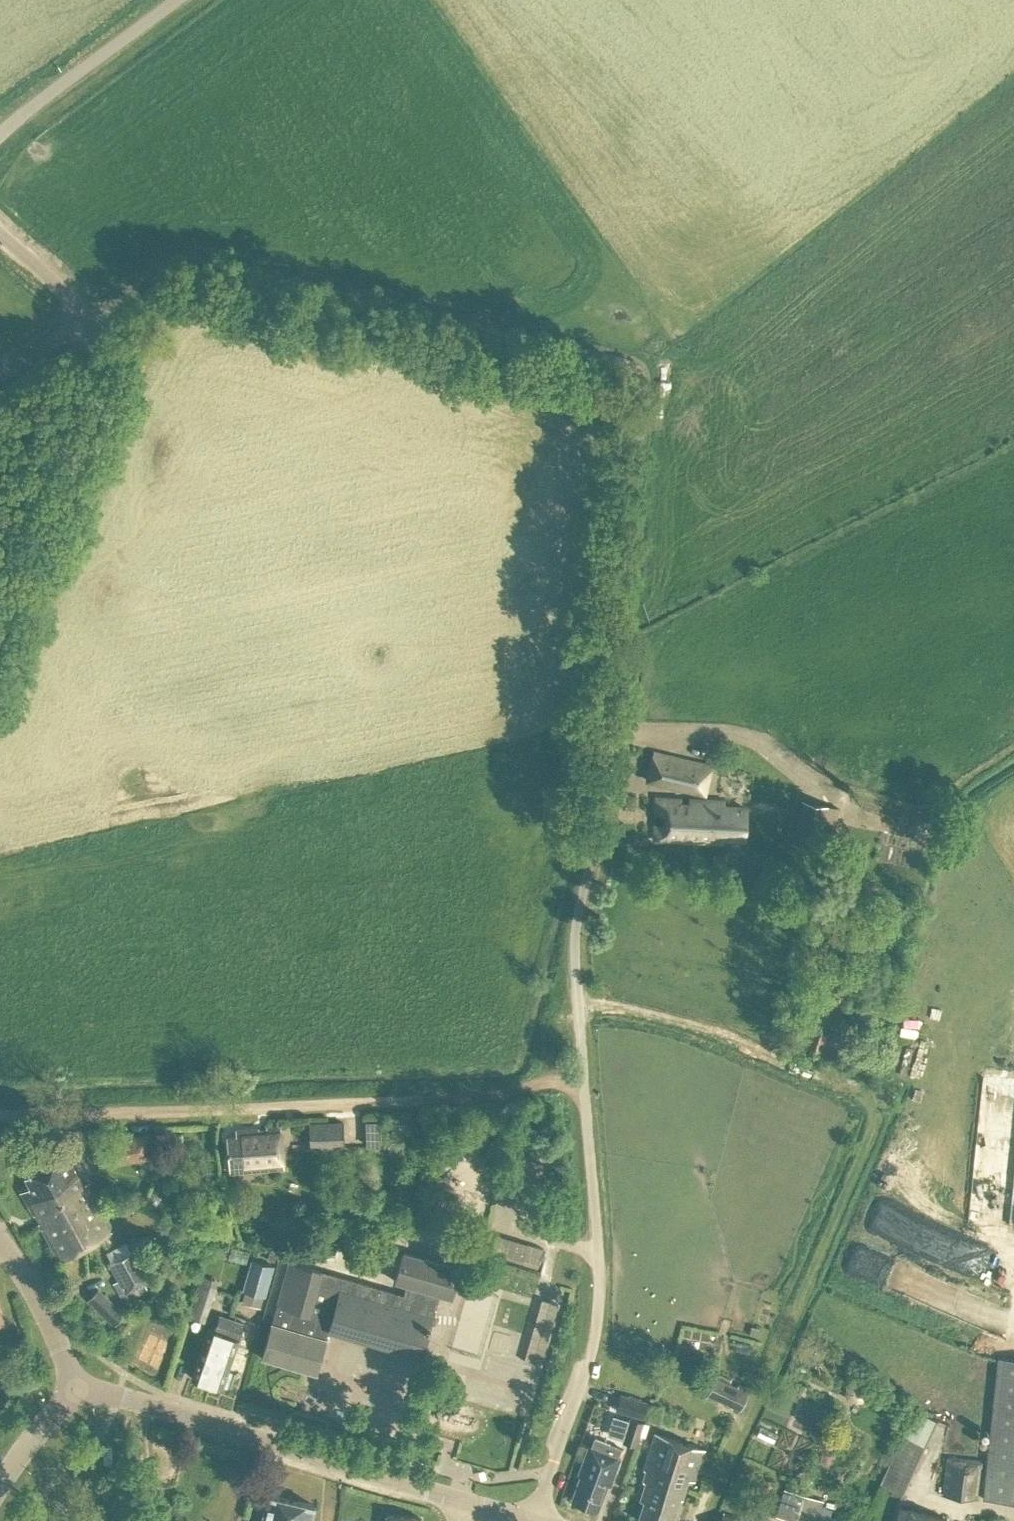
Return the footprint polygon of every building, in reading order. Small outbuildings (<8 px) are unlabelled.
[(674,765),(669,784),(692,790),(699,761),(654,750),(651,759),(674,765)] [(792,836),(818,842),(828,802),(802,796),(792,836)] [(690,798),(690,802),(680,802),(680,798),(658,797),(657,812),(664,812),(664,823),(656,823),(656,837),(719,841),(720,835),(745,836),(746,807),(722,806),(722,800),(690,798)] [(713,856),(713,864),(726,864),(726,857),(726,853),(713,853),(713,856)] [(974,1148),(989,1150),(988,1159),(1013,1162),(1013,1154),(1013,1078),(983,1074),(974,1148)] [(343,1120),(308,1121),(309,1148),(343,1147),(343,1135),(343,1120)] [(282,1167),(278,1125),(265,1127),(266,1129),(257,1129),(257,1127),(235,1129),(235,1135),(226,1136),(229,1172),(282,1167)] [(151,1132),(122,1137),(126,1162),(155,1157),(151,1132)] [(32,1212),(38,1223),(93,1192),(87,1182),(83,1184),(70,1161),(66,1164),(62,1156),(25,1176),(30,1186),(20,1191),(30,1208),(31,1207),(34,1211),(32,1212)] [(93,1192),(38,1223),(58,1259),(113,1228),(93,1192)] [(529,1261),(535,1245),(503,1236),(498,1252),(529,1261)] [(226,1246),(216,1244),(213,1255),(221,1257),(223,1257),(226,1246)] [(136,1248),(120,1257),(109,1263),(126,1293),(152,1278),(136,1248)] [(267,1258),(275,1261),(276,1257),(277,1253),(269,1250),(267,1257),(267,1258)] [(402,1251),(401,1257),(394,1280),(406,1284),(403,1294),(289,1261),(271,1322),(270,1322),(261,1356),(317,1372),(327,1337),(326,1337),(328,1329),(420,1356),(439,1293),(452,1297),(460,1268),(402,1251)] [(242,1290),(265,1296),(274,1265),(250,1259),(242,1290)] [(209,1287),(212,1278),(201,1274),(187,1316),(192,1317),(194,1309),(207,1313),(215,1289),(209,1287)] [(112,1318),(124,1307),(98,1282),(87,1293),(112,1318)] [(482,1367),(500,1292),(464,1283),(446,1359),(482,1367)] [(540,1293),(524,1353),(533,1356),(542,1325),(551,1327),(559,1298),(540,1293)] [(191,1377),(206,1382),(228,1317),(218,1314),(213,1329),(208,1328),(191,1377)] [(228,1317),(206,1382),(221,1387),(238,1338),(243,1322),(228,1317)] [(997,1358),(982,1498),(1013,1501),(1013,1359),(997,1358)] [(719,1399),(739,1409),(749,1389),(738,1383),(736,1386),(716,1376),(706,1396),(718,1402),(719,1399)] [(862,1389),(852,1384),(847,1386),(845,1392),(847,1397),(856,1402),(862,1399),(864,1394),(862,1389)] [(620,1392),(615,1409),(641,1418),(647,1401),(620,1392)] [(657,1421),(661,1405),(651,1402),(647,1419),(657,1421)] [(924,1444),(935,1422),(913,1412),(879,1484),(899,1492),(922,1443),(924,1444)] [(636,1445),(643,1421),(621,1415),(614,1436),(622,1439),(622,1441),(636,1445)] [(654,1432),(643,1468),(646,1469),(642,1480),(645,1481),(640,1498),(644,1500),(637,1519),(642,1520),(671,1520),(679,1496),(681,1496),(687,1477),(693,1479),(704,1447),(654,1432)] [(594,1437),(590,1446),(588,1445),(578,1473),(580,1474),(571,1499),(597,1509),(606,1484),(609,1485),(619,1457),(617,1456),(621,1446),(594,1437)] [(977,1498),(982,1461),(945,1457),(941,1494),(977,1498)] [(823,1500),(783,1489),(775,1515),(795,1520),(817,1520),(823,1500)] [(267,1493),(260,1520),(310,1520),(314,1504),(267,1493)] [(752,1499),(742,1497),(738,1510),(749,1513),(752,1499)] [(895,1505),(890,1520),(945,1520),(946,1520),(895,1505)]
